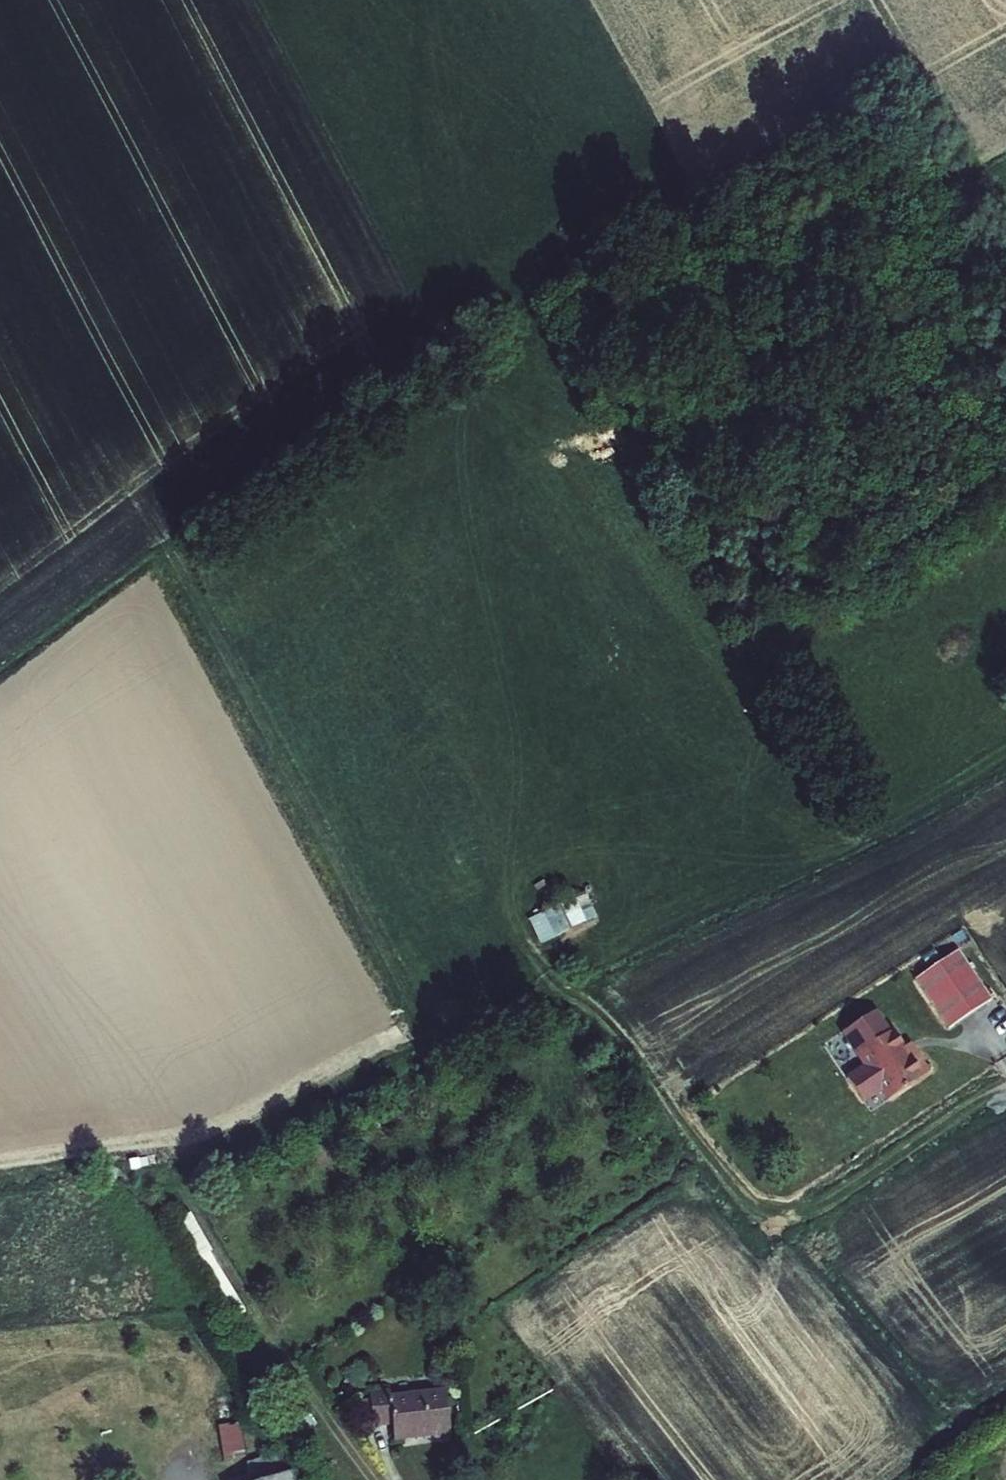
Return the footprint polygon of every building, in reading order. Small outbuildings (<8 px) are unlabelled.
[(545,942),(599,914),(588,892),(533,920),(545,942)] [(963,949),(921,979),(955,1028),(997,999),(963,949)] [(895,1032),(860,1056),(891,1102),(931,1074),(916,1053),(911,1056),(906,1050),(895,1032)] [(912,1046),(906,1050),(911,1056),(916,1053),(912,1046)] [(460,1386),(404,1391),(403,1385),(385,1388),(389,1419),(407,1417),(409,1433),(464,1427),(460,1386)] [(223,1424),(226,1455),(248,1453),(245,1421),(223,1424)] [(258,1479),(288,1469),(282,1451),(252,1461),(258,1479)]
